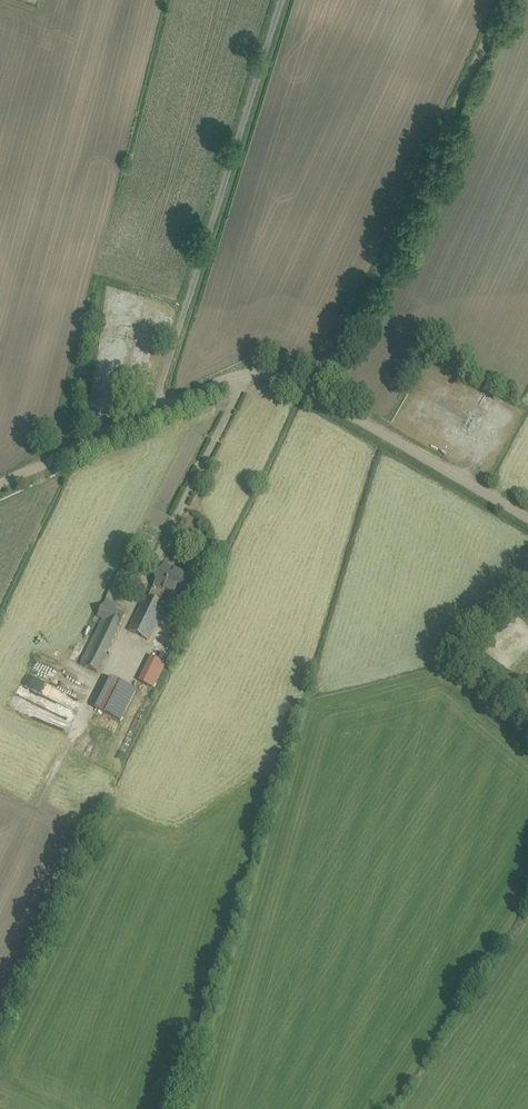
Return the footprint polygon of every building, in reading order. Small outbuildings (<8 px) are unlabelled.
[(96,407),(93,423),(102,425),(105,408),(96,407)] [(164,573),(136,634),(151,641),(172,594),(186,601),(193,587),(164,573)] [(124,628),(105,619),(83,666),(103,675),(124,628)] [(165,668),(149,661),(137,690),(153,697),(165,668)] [(132,691),(111,682),(99,712),(120,720),(132,691)]
